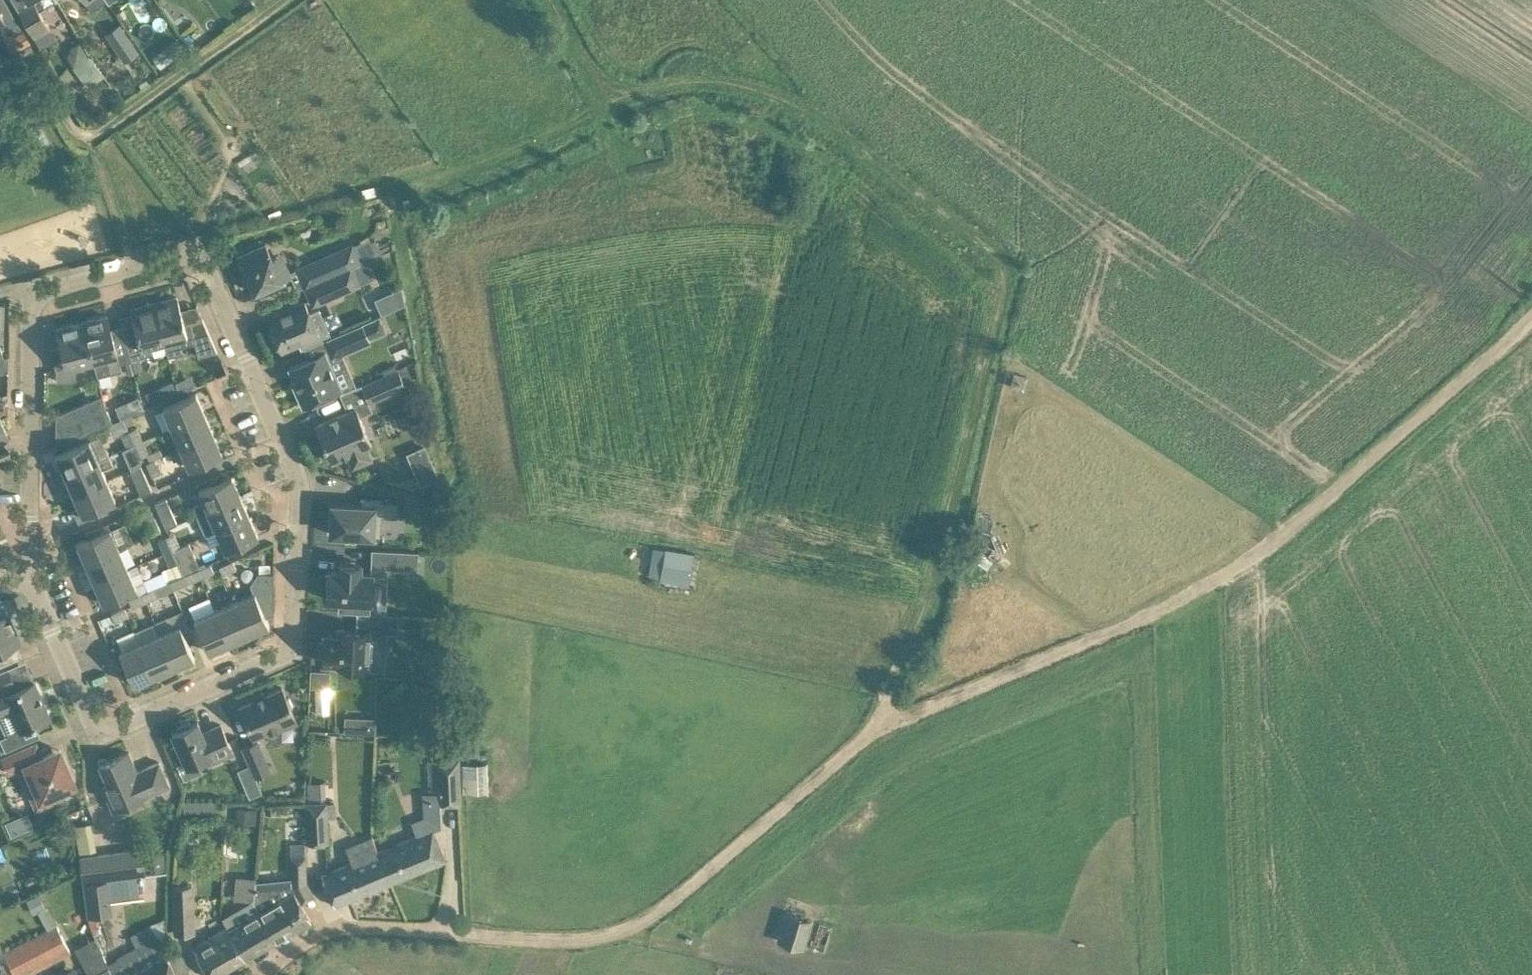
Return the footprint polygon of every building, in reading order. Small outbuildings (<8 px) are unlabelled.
[(56,39),(50,29),(35,2),(19,11),(40,47),(56,39)] [(26,45),(21,33),(10,38),(15,50),(26,45)] [(129,40),(115,49),(124,62),(138,53),(129,40)] [(70,48),(67,57),(73,66),(88,58),(86,56),(80,45),(79,43),(70,48)] [(314,282),(365,259),(380,253),(375,240),(371,242),(369,237),(306,264),(314,282)] [(244,268),(254,291),(291,275),(284,258),(277,255),(272,257),(266,243),(239,255),(240,258),(239,261),(241,267),(244,268)] [(334,295),(360,284),(373,278),(365,259),(314,282),(326,277),(334,295)] [(380,313),(406,302),(399,285),(372,297),(380,313)] [(184,322),(180,308),(177,296),(154,302),(164,341),(177,337),(179,346),(195,342),(199,356),(217,351),(203,318),(184,322)] [(274,324),(269,325),(281,351),(299,344),(301,349),(327,337),(331,335),(320,309),(316,311),(310,313),(305,300),(270,315),(274,324)] [(151,344),(164,341),(154,302),(130,308),(136,331),(125,334),(134,370),(143,368),(140,357),(154,353),(151,344)] [(107,314),(83,320),(94,359),(98,376),(110,373),(122,370),(107,314)] [(77,364),(94,359),(83,320),(57,327),(67,365),(56,368),(56,380),(77,380),(77,364)] [(324,352),(290,366),(297,381),(296,386),(304,404),(339,389),(341,392),(356,386),(345,361),(330,367),(327,361),(371,342),(362,322),(331,335),(327,337),(332,348),(324,352)] [(9,355),(4,356),(1,345),(0,345),(0,372),(8,370),(9,355)] [(406,386),(404,383),(413,379),(407,365),(362,385),(369,402),(406,386)] [(181,379),(175,382),(178,393),(186,389),(181,379)] [(172,381),(161,386),(166,398),(177,393),(172,381)] [(172,427),(205,413),(196,392),(163,406),(172,427)] [(62,426),(107,407),(103,394),(57,413),(62,426)] [(69,441),(115,421),(107,407),(62,426),(69,441)] [(371,444),(356,407),(316,424),(332,461),(347,454),(353,466),(371,459),(366,446),(371,444)] [(170,451),(213,432),(205,413),(172,427),(180,446),(169,451),(170,451)] [(135,443),(143,440),(137,426),(129,430),(135,443)] [(122,449),(135,443),(129,430),(121,433),(127,446),(121,448),(122,449)] [(173,460),(184,455),(189,467),(222,453),(213,432),(170,451),(173,460)] [(65,473),(109,454),(100,434),(56,453),(65,473)] [(135,443),(141,456),(149,453),(143,440),(135,443)] [(142,459),(141,456),(135,443),(122,449),(130,468),(141,464),(142,459)] [(425,450),(409,457),(422,486),(438,479),(425,450)] [(107,479),(102,468),(113,463),(109,454),(65,473),(74,493),(107,479)] [(146,462),(152,475),(160,472),(154,458),(146,462)] [(152,489),(147,478),(141,464),(130,468),(130,469),(141,494),(152,489)] [(232,475),(222,479),(220,475),(209,479),(211,484),(199,489),(204,500),(192,505),(196,514),(241,495),(232,475)] [(107,479),(74,493),(82,514),(115,499),(107,479)] [(216,529),(249,515),(241,495),(196,514),(205,534),(216,529)] [(361,504),(331,502),(330,533),(380,535),(381,515),(397,516),(398,501),(382,500),(382,496),(361,495),(361,504)] [(166,497),(155,502),(160,514),(166,528),(174,524),(177,523),(166,497)] [(415,500),(412,511),(435,518),(438,506),(415,500)] [(249,515),(216,529),(225,550),(258,535),(249,515)] [(161,530),(155,516),(147,520),(153,534),(161,530)] [(86,562),(119,548),(110,528),(77,542),(86,562)] [(172,549),(180,545),(174,532),(166,535),(172,549)] [(164,552),(172,549),(166,535),(158,539),(164,552)] [(183,574),(197,569),(200,567),(189,541),(180,545),(172,549),(178,562),(183,574)] [(653,545),(647,577),(689,585),(694,554),(695,553),(653,545)] [(95,582),(128,568),(119,548),(86,562),(95,582)] [(418,569),(418,550),(372,548),(371,567),(418,569)] [(183,574),(178,562),(172,549),(164,552),(170,566),(165,568),(170,580),(183,574)] [(233,560),(219,566),(223,574),(236,568),(233,560)] [(360,562),(340,561),(340,570),(328,570),(327,598),(339,598),(338,610),(356,611),(370,612),(372,572),(360,571),(360,562)] [(197,569),(201,577),(214,571),(211,563),(200,567),(197,569)] [(128,568),(95,582),(104,603),(137,588),(128,568)] [(172,589),(201,577),(197,569),(183,574),(170,580),(169,581),(172,589)] [(265,614),(274,610),(274,572),(257,572),(250,583),(254,592),(234,600),(249,633),(269,624),(265,614)] [(148,590),(142,593),(146,601),(172,589),(169,581),(167,582),(148,590)] [(132,606),(146,601),(142,593),(129,598),(132,606)] [(229,642),(249,633),(234,600),(215,609),(229,642)] [(125,607),(111,612),(115,620),(128,615),(125,607)] [(215,609),(194,618),(209,651),(229,642),(215,609)] [(5,663),(0,652),(2,649),(20,641),(7,610),(0,613),(0,665),(5,663)] [(398,632),(399,613),(370,612),(356,611),(356,612),(358,613),(357,629),(340,628),(339,634),(325,634),(324,641),(320,641),(320,654),(324,655),(323,662),(347,663),(347,667),(367,668),(369,641),(387,642),(387,632),(398,632)] [(180,624),(160,633),(174,666),(194,657),(180,624)] [(160,633),(140,641),(154,674),(174,666),(160,633)] [(134,683),(154,674),(140,641),(119,650),(134,683)] [(0,670),(0,688),(14,682),(8,667),(0,670)] [(308,712),(328,712),(329,668),(310,667),(308,712)] [(19,730),(51,717),(35,680),(3,694),(4,694),(0,696),(0,714),(10,709),(19,730)] [(289,697),(286,696),(282,687),(240,705),(253,736),(268,730),(270,733),(281,728),(279,725),(296,718),(291,708),(293,706),(289,697)] [(343,714),(342,731),(374,732),(374,715),(343,714)] [(177,743),(170,746),(178,766),(180,765),(181,769),(200,761),(206,759),(208,764),(234,753),(221,723),(202,731),(198,721),(172,732),(177,743)] [(3,749),(18,743),(14,731),(0,737),(0,741),(3,749)] [(258,740),(243,746),(256,776),(271,769),(258,740)] [(27,746),(3,757),(7,768),(9,772),(18,768),(23,778),(30,774),(40,798),(75,783),(64,756),(63,757),(52,753),(52,752),(33,760),(32,757),(27,746)] [(102,786),(113,810),(169,785),(159,761),(137,770),(129,751),(99,764),(108,783),(102,786)] [(441,826),(440,803),(461,802),(459,758),(428,760),(429,792),(422,792),(423,817),(412,821),(417,834),(378,850),(377,850),(391,882),(446,859),(433,828),(440,825),(440,826),(441,826)] [(485,763),(463,764),(465,792),(486,791),(485,763)] [(242,780),(250,798),(260,793),(252,776),(242,780)] [(317,797),(317,781),(306,781),(306,797),(317,797)] [(183,801),(183,811),(214,811),(214,800),(183,801)] [(328,842),(327,817),(336,817),(336,801),(306,803),(308,843),(328,842)] [(276,805),(266,805),(267,813),(277,813),(276,805)] [(236,806),(235,822),(257,824),(258,808),(236,806)] [(96,849),(91,822),(74,825),(79,852),(96,849)] [(377,850),(378,850),(372,835),(348,845),(354,860),(322,873),(335,905),(391,882),(377,850)] [(306,879),(305,855),(305,842),(290,842),(290,856),(291,856),(292,880),(306,879)] [(142,848),(81,856),(84,882),(89,916),(112,913),(108,885),(121,883),(123,897),(141,895),(138,875),(145,874),(142,848)] [(163,853),(149,855),(151,871),(165,869),(163,853)] [(193,881),(173,882),(175,931),(195,930),(193,881)] [(311,919),(301,902),(294,890),(259,911),(276,940),(311,919)] [(26,899),(33,913),(46,907),(39,892),(26,899)] [(276,940),(259,911),(252,899),(221,917),(227,926),(246,958),(276,940)] [(779,937),(804,945),(812,920),(787,913),(779,937)] [(61,933),(57,924),(3,952),(15,974),(23,974),(70,950),(61,933)] [(246,958),(227,926),(193,946),(210,974),(216,974),(246,958)] [(113,974),(114,974),(178,974),(169,959),(155,935),(123,952),(130,965),(113,974)] [(85,969),(105,961),(95,936),(75,945),(85,969)] [(113,974),(108,965),(91,974),(114,974),(113,974)]
